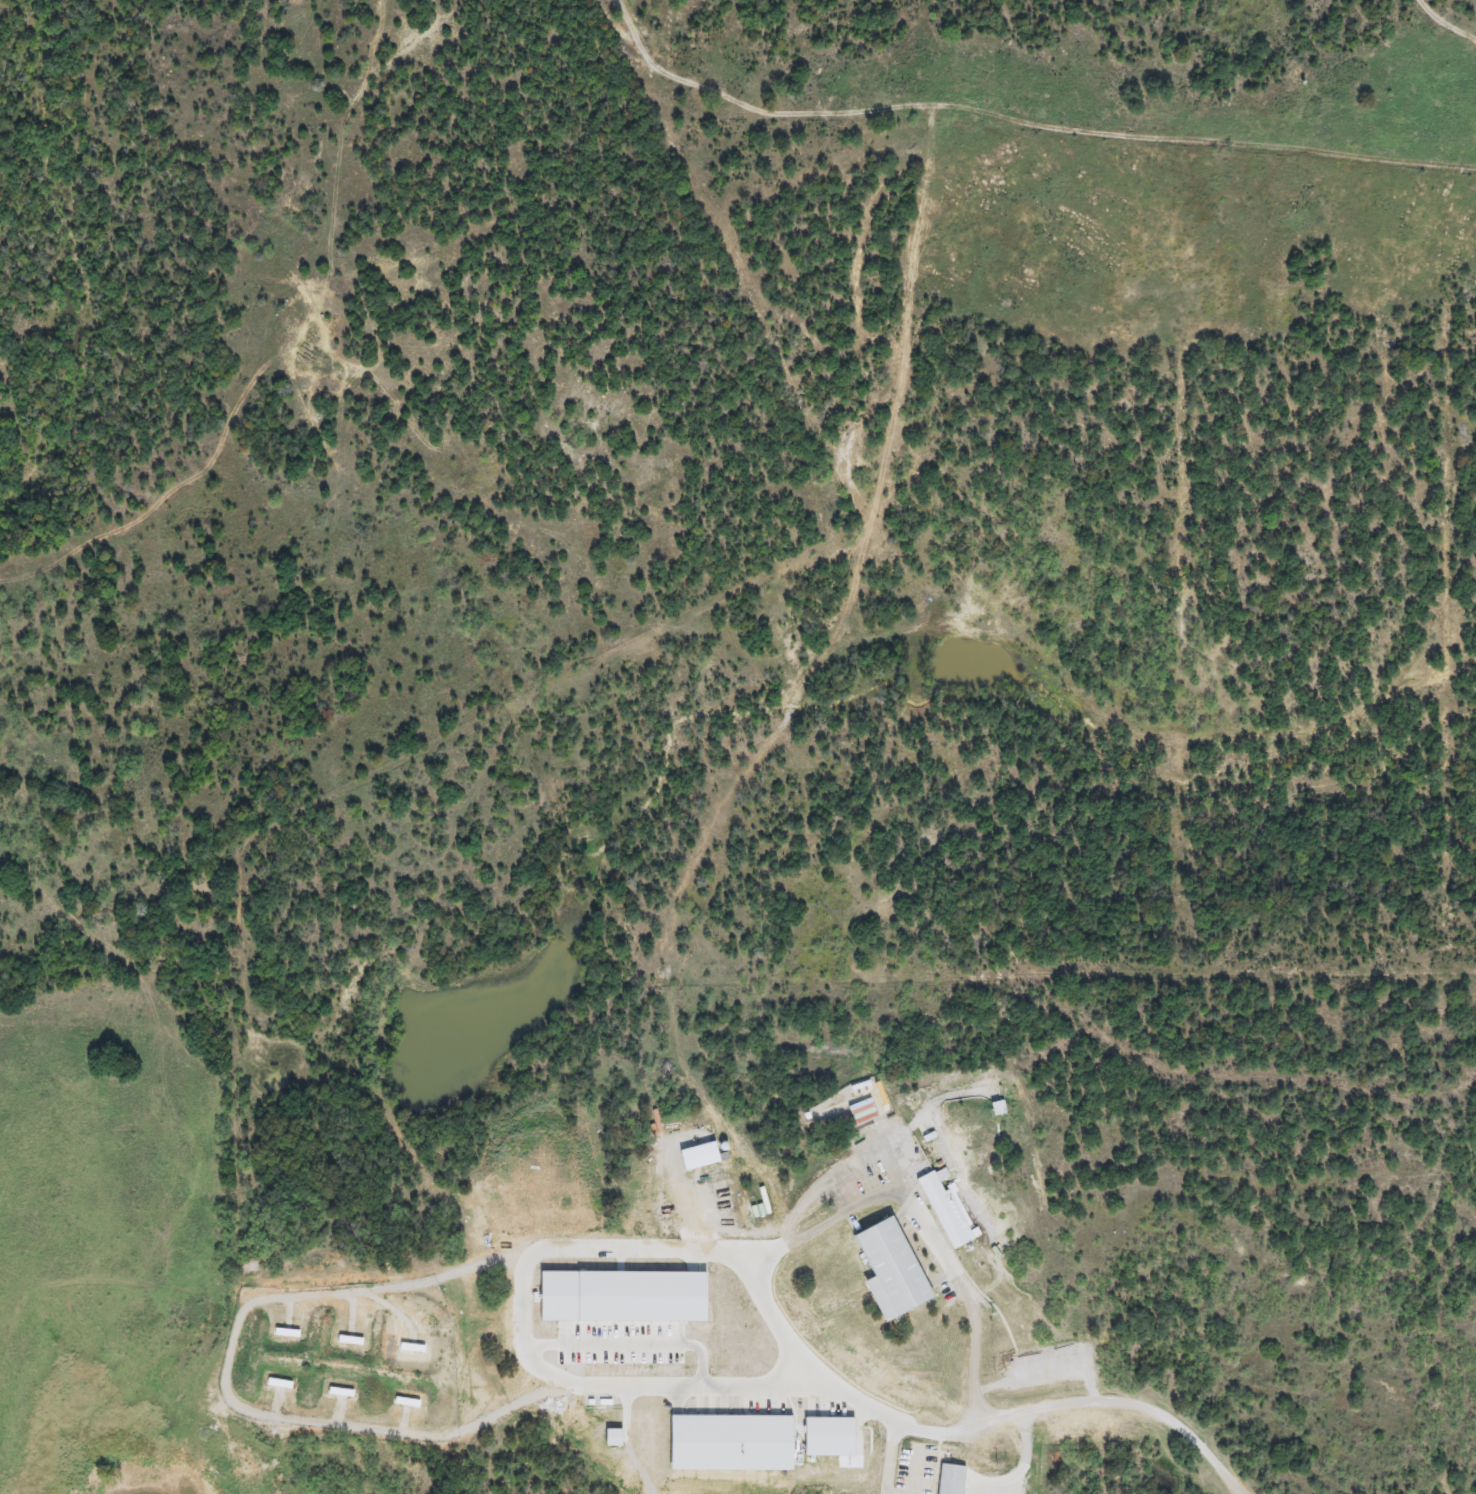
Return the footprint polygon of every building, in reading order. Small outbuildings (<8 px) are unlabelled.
[(913,1179),(931,1170),(944,1197),(956,1191),(972,1224),(966,1227),(972,1239),(948,1251),(913,1179)] [(845,1235),(888,1216),(925,1300),(875,1323),(857,1282),(865,1279),(845,1235)] [(582,1314),(532,1309),(535,1282),(584,1287),(582,1314)]
